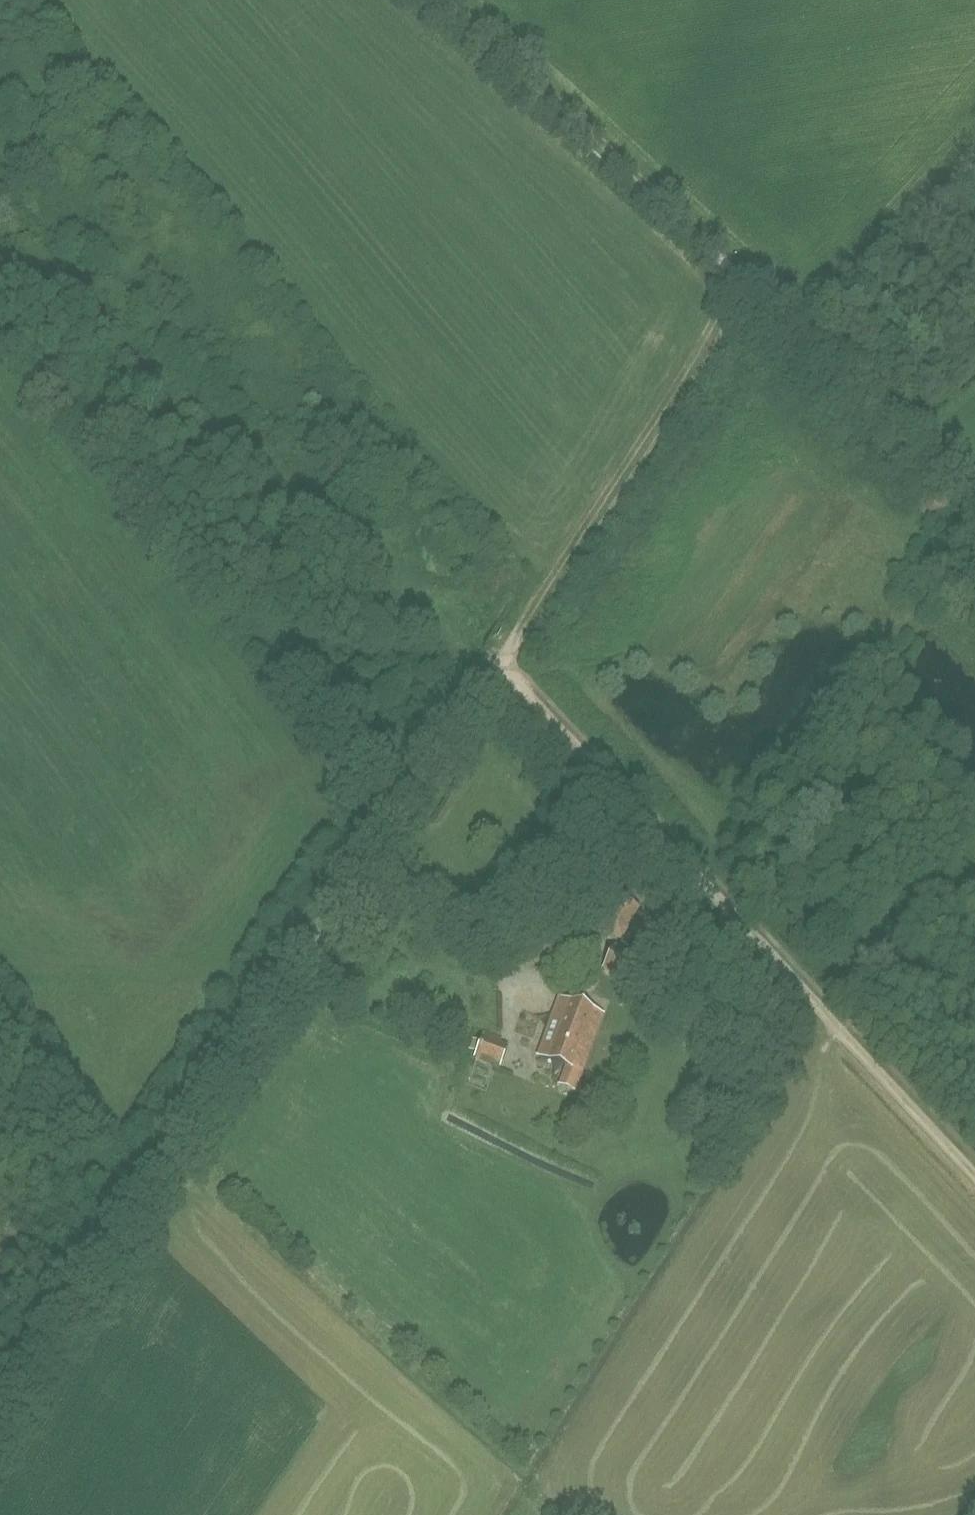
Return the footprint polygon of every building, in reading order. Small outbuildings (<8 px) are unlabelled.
[(637,912),(610,898),(592,930),(619,945),(637,912)] [(659,972),(638,961),(617,949),(605,970),(648,994),(659,972)] [(557,1085),(574,1091),(602,1016),(559,999),(538,1055),(565,1065),(557,1085)] [(501,1038),(485,1032),(482,1041),(472,1038),(469,1049),(477,1052),(476,1056),(500,1066),(507,1048),(499,1044),(501,1038)]
